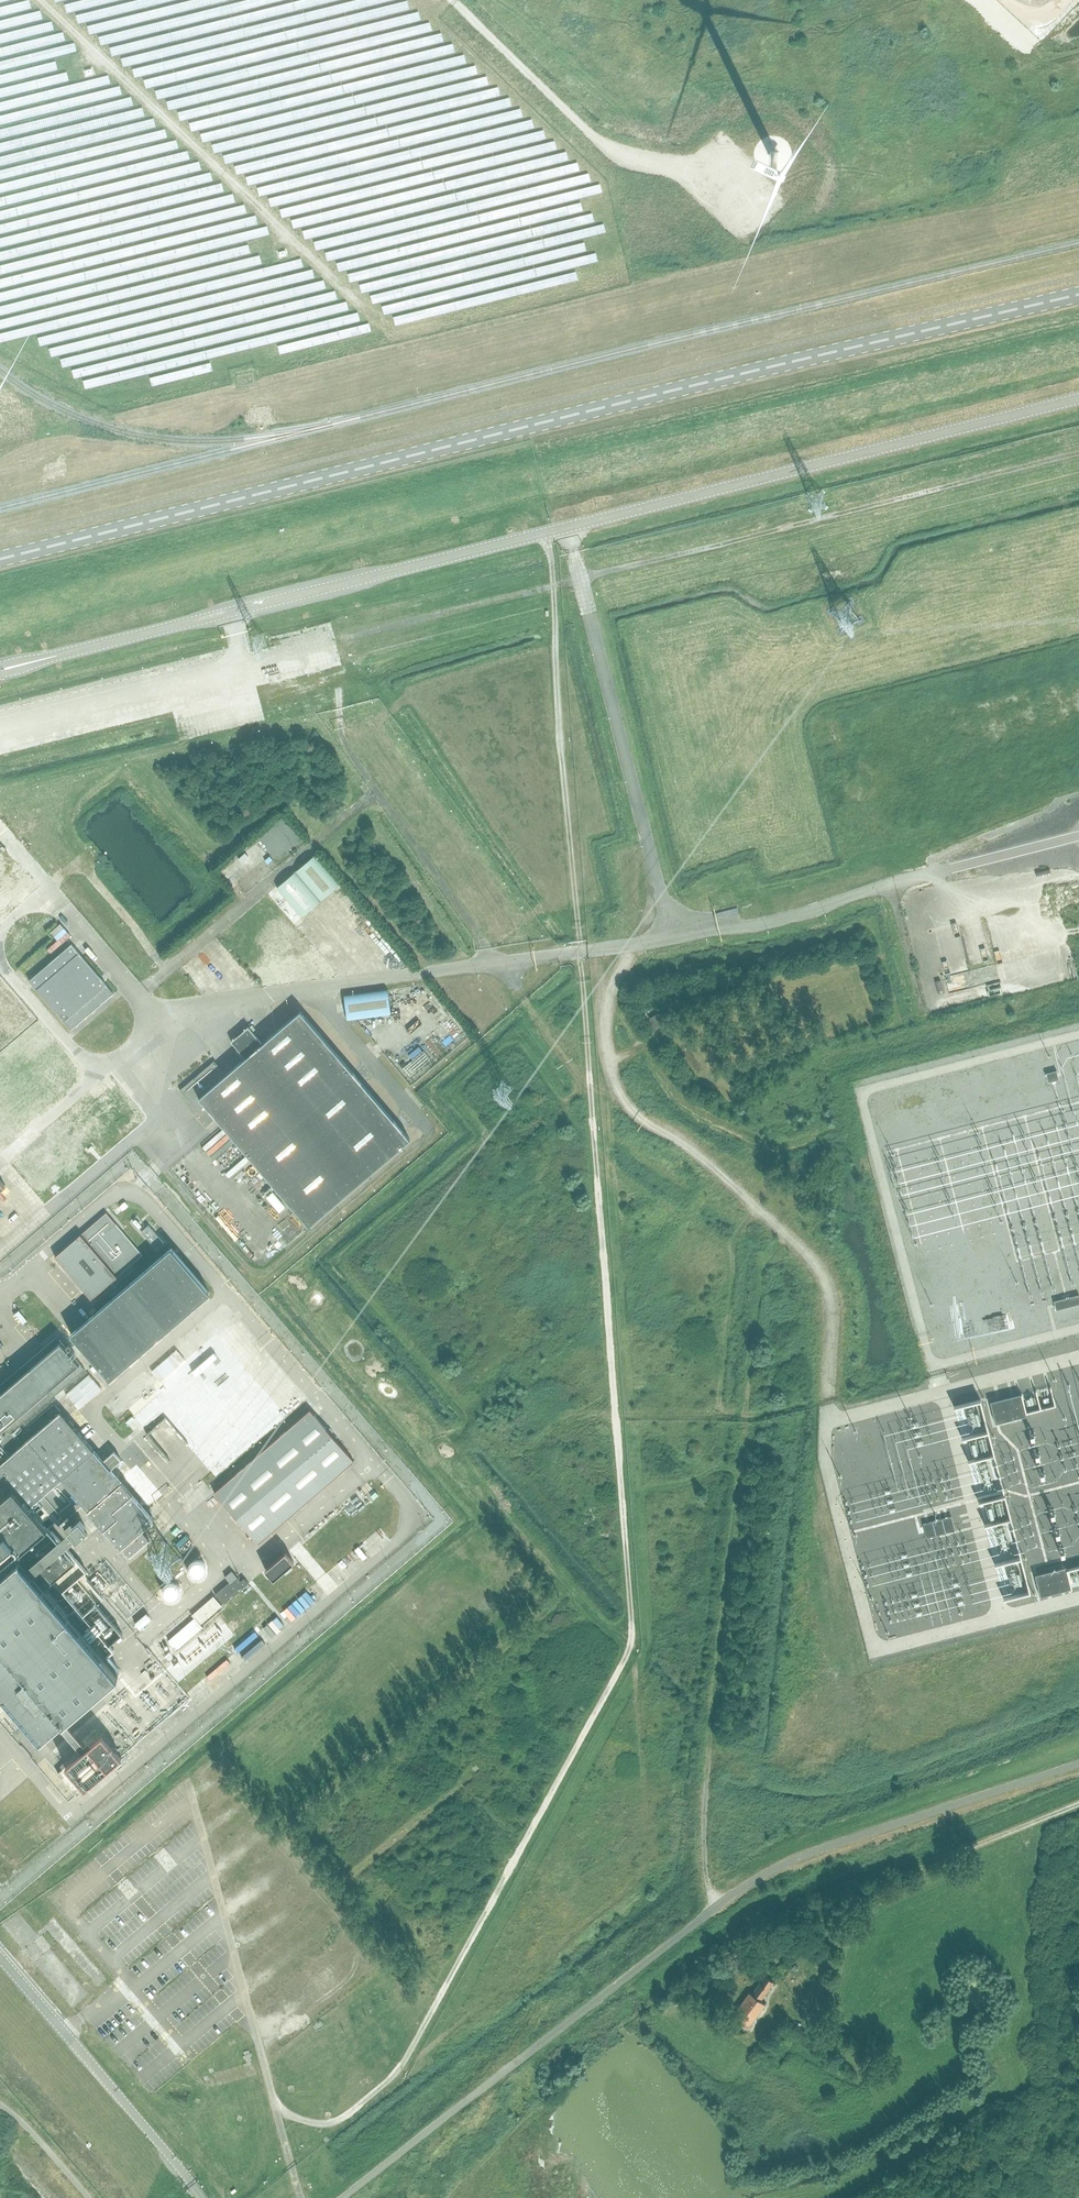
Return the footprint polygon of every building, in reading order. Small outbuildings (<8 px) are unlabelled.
[(769,153),(769,154),(770,156),(771,158),(772,158),(774,158),(776,157),(777,156),(778,154),(777,153),(777,151),(775,150),(773,150),(772,150),(770,151),(769,153)] [(937,832),(939,843),(949,841),(947,830),(937,832)] [(869,854),(853,857),(854,864),(870,861),(869,854)] [(277,888),(302,917),(340,885),(315,856),(277,888)] [(54,934),(65,928),(59,918),(48,925),(54,934)] [(71,1029),(114,993),(107,985),(107,984),(72,944),(29,980),(71,1029)] [(224,945),(220,949),(229,959),(233,956),(224,945)] [(345,995),(347,1018),(391,1013),(388,990),(345,995)] [(456,1041),(471,1029),(449,1003),(434,1014),(456,1041)] [(659,1009),(644,1018),(651,1031),(666,1022),(659,1009)] [(410,1139),(300,1011),(263,1043),(248,1027),(232,1041),(246,1058),(226,1074),(214,1060),(180,1090),(188,1099),(198,1111),(206,1105),(224,1126),(309,1226),(410,1139)] [(18,1116),(27,1108),(21,1096),(17,1092),(13,1082),(21,1090),(27,1091),(35,1088),(40,1093),(46,1090),(47,1080),(42,1075),(27,1081),(19,1072),(12,1078),(3,1082),(20,1067),(17,1062),(5,1074),(0,1073),(0,1097),(18,1116)] [(1057,1070),(1046,1073),(1048,1082),(1059,1079),(1057,1070)] [(271,1184),(265,1191),(278,1206),(285,1200),(271,1184)] [(91,1298),(117,1276),(143,1254),(106,1212),(55,1256),(91,1298)] [(133,1212),(129,1217),(136,1223),(140,1219),(133,1212)] [(142,1232),(157,1249),(165,1243),(149,1225),(142,1232)] [(171,1248),(71,1333),(110,1379),(210,1293),(207,1290),(171,1248)] [(1054,1300),(1056,1309),(1078,1304),(1078,1294),(1054,1300)] [(122,1428),(171,1388),(213,1437),(226,1425),(220,1417),(211,1425),(196,1408),(212,1395),(190,1369),(246,1323),(227,1301),(103,1405),(122,1428)] [(33,1727),(42,1737),(56,1726),(64,1719),(118,1672),(106,1657),(114,1651),(96,1630),(72,1602),(63,1591),(77,1580),(87,1571),(53,1531),(51,1532),(29,1506),(37,1499),(62,1478),(101,1524),(121,1547),(129,1557),(151,1538),(143,1529),(153,1519),(61,1412),(23,1444),(13,1432),(57,1394),(63,1389),(72,1381),(85,1370),(79,1363),(81,1362),(63,1342),(35,1366),(0,1396),(0,1445),(9,1455),(0,1463),(0,1688),(33,1727)] [(230,1366),(219,1372),(225,1384),(237,1377),(230,1366)] [(68,1396),(79,1409),(102,1388),(91,1376),(89,1374),(66,1394),(68,1396)] [(1021,1393),(990,1401),(996,1423),(1027,1415),(1021,1393)] [(310,1409),(214,1492),(259,1543),(354,1461),(310,1409)] [(951,1516),(942,1518),(945,1532),(955,1530),(951,1516)] [(942,1518),(932,1521),(936,1534),(945,1532),(942,1518)] [(64,1530),(76,1544),(82,1538),(88,1534),(83,1529),(86,1527),(80,1520),(78,1522),(76,1520),(71,1525),(64,1530)] [(932,1521),(923,1523),(927,1537),(936,1534),(932,1521)] [(373,1530),(384,1536),(388,1529),(377,1523),(373,1530)] [(353,1545),(343,1554),(346,1558),(357,1550),(353,1545)] [(285,1552),(265,1569),(274,1578),(294,1561),(285,1552)] [(204,1571),(204,1568),(204,1564),(202,1562),(200,1560),(196,1559),(193,1559),(190,1561),(188,1564),(187,1568),(188,1571),(190,1574),(192,1576),(196,1576),(199,1576),(202,1574),(204,1571)] [(1066,1566),(1035,1574),(1040,1596),(1071,1588),(1066,1569),(1067,1569),(1066,1566)] [(202,1622),(222,1604),(248,1581),(245,1577),(242,1580),(233,1569),(225,1576),(229,1581),(192,1613),(195,1616),(169,1639),(172,1643),(163,1651),(169,1657),(205,1625),(202,1622)] [(89,1579),(85,1583),(96,1596),(104,1589),(94,1577),(90,1580),(89,1579)] [(177,1593),(178,1590),(177,1586),(176,1583),(174,1582),(172,1581),(168,1580),(165,1581),(162,1583),(160,1586),(159,1590),(160,1593),(162,1596),(165,1598),(168,1599),(172,1598),(174,1597),(175,1596),(177,1593)] [(145,1607),(133,1617),(138,1623),(150,1613),(145,1607)] [(204,1671),(198,1675),(206,1686),(212,1682),(204,1671)] [(2,1701),(0,1703),(0,1711),(6,1717),(8,1714),(5,1711),(8,1707),(2,1701)] [(79,1753),(88,1746),(64,1719),(56,1726),(79,1753)] [(77,1795),(122,1757),(102,1734),(88,1746),(79,1753),(58,1772),(77,1795)] [(75,1941),(70,1946),(79,1956),(84,1952),(75,1941)] [(752,1993),(750,1992),(731,2017),(747,2028),(765,2003),(760,2000),(774,1982),(765,1975),(752,1993)] [(704,1977),(699,1980),(703,1986),(708,1983),(704,1977)]
